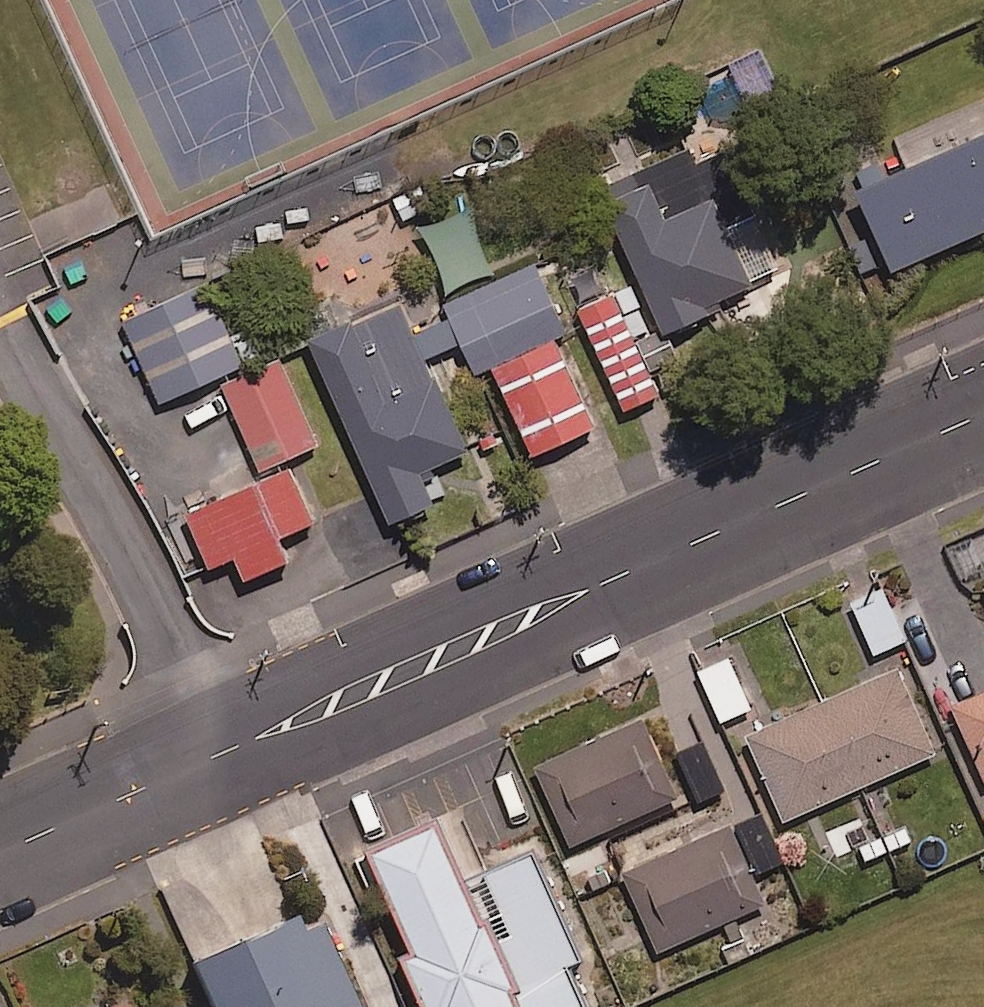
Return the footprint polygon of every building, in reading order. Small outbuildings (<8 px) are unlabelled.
[(779,101),(759,50),(730,61),(750,112),(779,101)] [(865,191),(900,271),(983,235),(983,139),(865,191)] [(657,184),(613,203),(671,332),(715,312),(712,306),(760,285),(722,197),(673,219),(657,184)] [(490,271),(466,211),(420,229),(444,290),(490,271)] [(542,264),(450,305),(481,375),(499,367),(562,338),(573,333),(542,264)] [(248,365),(211,283),(126,322),(163,404),(248,365)] [(619,294),(583,310),(630,411),(665,395),(619,294)] [(359,320),(315,339),(396,524),(440,504),(427,473),(476,451),(443,376),(393,398),(359,320)] [(562,338),(499,367),(539,457),(602,429),(562,338)] [(286,358),(226,384),(264,471),(324,445),(286,358)] [(300,469),(192,516),(215,570),(323,523),(300,469)] [(904,640),(880,588),(850,602),(874,654),(904,640)] [(749,710),(728,659),(699,671),(720,722),(749,710)] [(905,668),(751,736),(790,822),(943,754),(905,668)] [(957,707),(983,767),(983,695),(957,707)] [(647,719),(539,768),(575,847),(682,798),(647,719)] [(708,742),(682,754),(705,802),(731,790),(708,742)] [(790,863),(768,815),(743,827),(764,875),(790,863)] [(372,851),(418,953),(408,958),(430,1006),(595,1006),(577,968),(592,961),(542,850),(476,880),(448,817),(372,851)] [(736,825),(627,873),(664,954),(772,905),(736,825)] [(195,969),(212,1006),(363,1006),(327,927),(309,935),(302,920),(195,969)]
